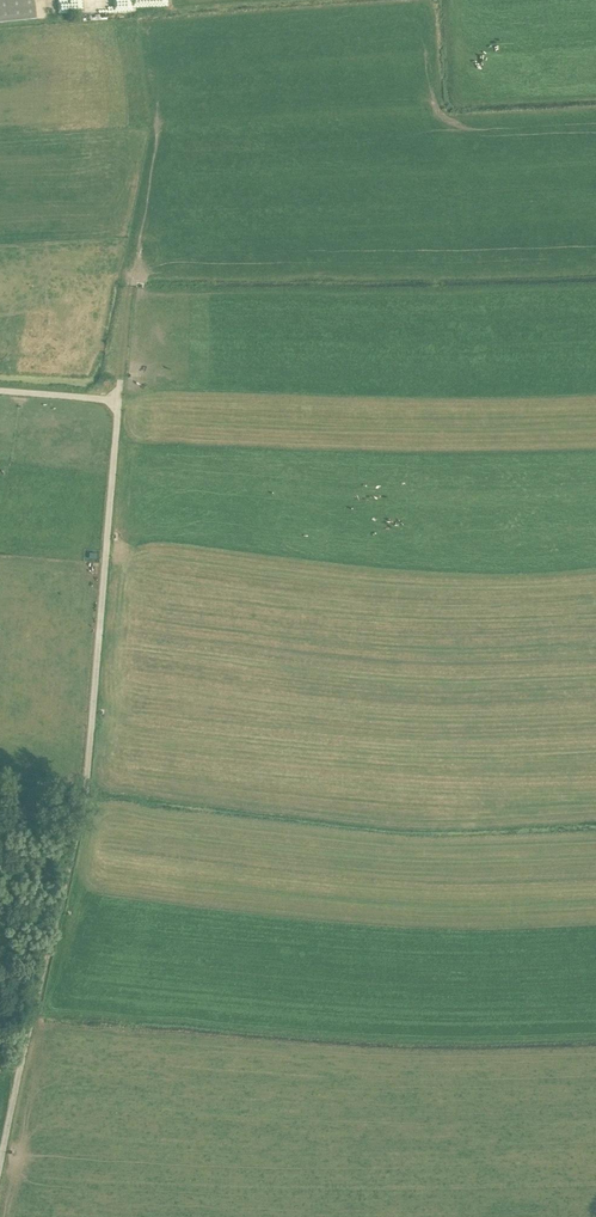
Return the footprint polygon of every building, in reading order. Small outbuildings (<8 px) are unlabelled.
[(38,18),(36,0),(0,0),(0,22),(38,18)]
